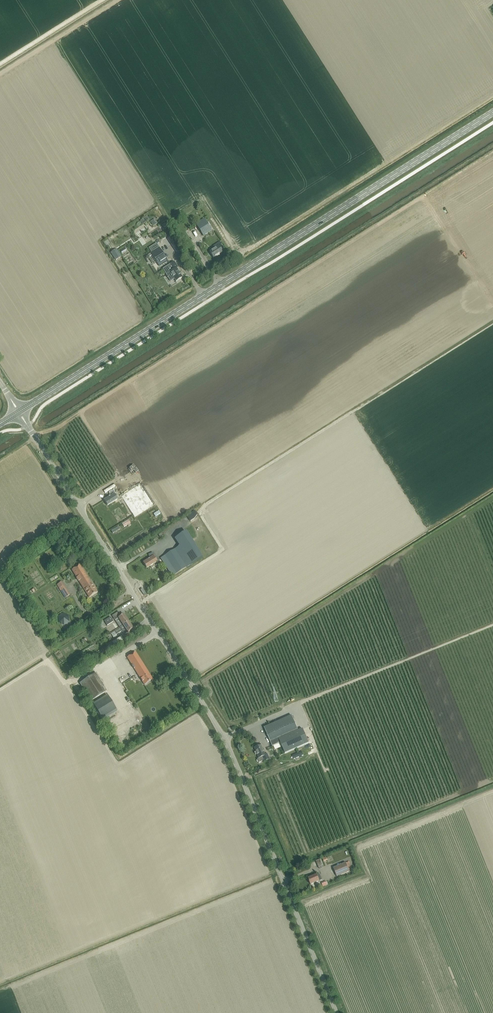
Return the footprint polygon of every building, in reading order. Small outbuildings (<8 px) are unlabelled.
[(203,236),(211,231),(205,221),(197,226),(203,236)] [(224,248),(221,245),(220,242),(213,246),(215,249),(209,252),(213,258),(223,252),(221,250),(224,248)] [(111,252),(116,260),(121,257),(116,249),(111,252)] [(158,264),(166,259),(160,249),(152,255),(158,264)] [(174,270),(167,274),(169,277),(172,275),(176,282),(182,278),(176,268),(177,268),(174,262),(169,265),(170,265),(174,270)] [(140,484),(121,496),(135,517),(153,505),(140,484)] [(107,506),(118,500),(114,494),(115,494),(113,491),(109,493),(110,496),(104,501),(107,506)] [(179,546),(161,558),(172,576),(202,557),(191,539),(186,531),(174,539),(179,546)] [(147,568),(157,562),(154,556),(155,556),(153,553),(148,555),(150,558),(143,563),(147,568)] [(89,597),(97,592),(81,565),(72,570),(89,597)] [(65,598),(70,595),(62,582),(57,585),(65,598)] [(128,622),(124,615),(123,615),(123,614),(120,615),(119,612),(112,616),(115,621),(118,618),(123,626),(128,622)] [(64,626),(70,622),(69,616),(63,613),(58,616),(58,623),(64,626)] [(105,627),(113,622),(110,617),(102,622),(105,627)] [(124,635),(127,633),(133,629),(128,622),(123,626),(120,628),(111,634),(113,638),(117,635),(117,634),(122,631),(124,635)] [(114,646),(123,640),(121,637),(112,643),(114,646)] [(144,685),(153,680),(136,652),(127,658),(144,685)] [(91,701),(94,699),(107,691),(96,673),(94,674),(79,683),(91,701)] [(118,708),(109,693),(94,702),(104,717),(118,708)] [(292,716),(264,728),(272,747),(280,743),(285,754),(309,743),(303,729),(298,731),(292,716)] [(263,762),(270,759),(267,755),(265,756),(261,745),(254,748),(259,759),(262,757),(263,762)] [(349,872),(353,870),(349,862),(333,868),(337,877),(349,872)] [(320,874),(308,879),(311,885),(322,880),(320,874)]
